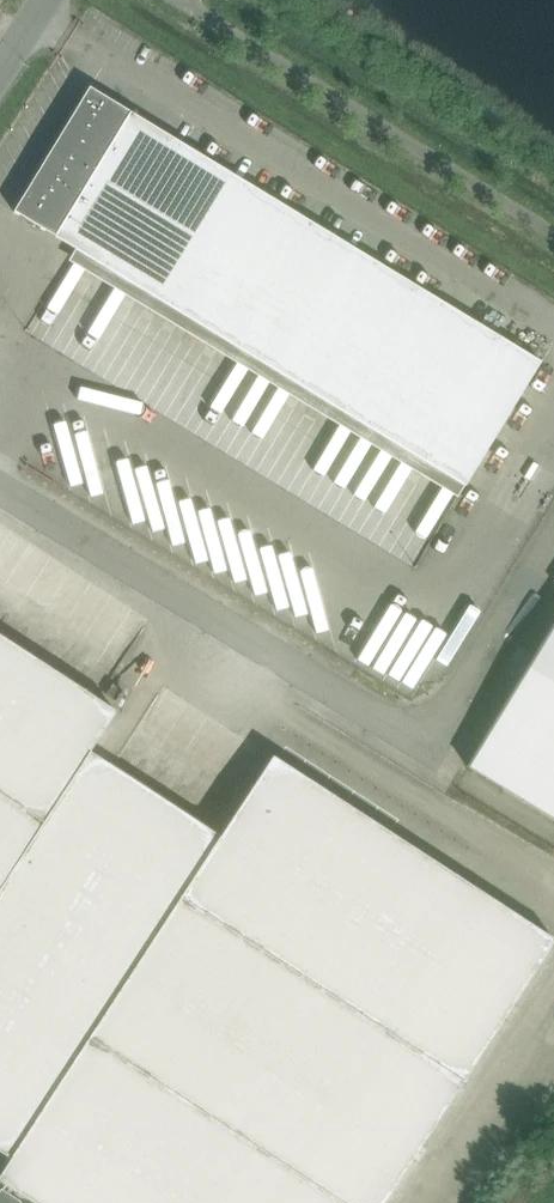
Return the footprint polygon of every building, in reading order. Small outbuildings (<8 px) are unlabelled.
[(90,88),(14,212),(465,486),(541,362),(90,88)] [(467,766),(553,819),(553,624),(467,766)] [(11,1159),(0,1176),(0,1181),(34,1202),(384,1202),(553,942),(553,940),(273,757),(221,837),(90,752),(117,712),(0,636),(0,1152),(11,1159)] [(113,684),(106,694),(117,701),(124,690),(113,684)] [(0,1192),(0,1202),(21,1202),(22,1202),(2,1189),(0,1192)]
